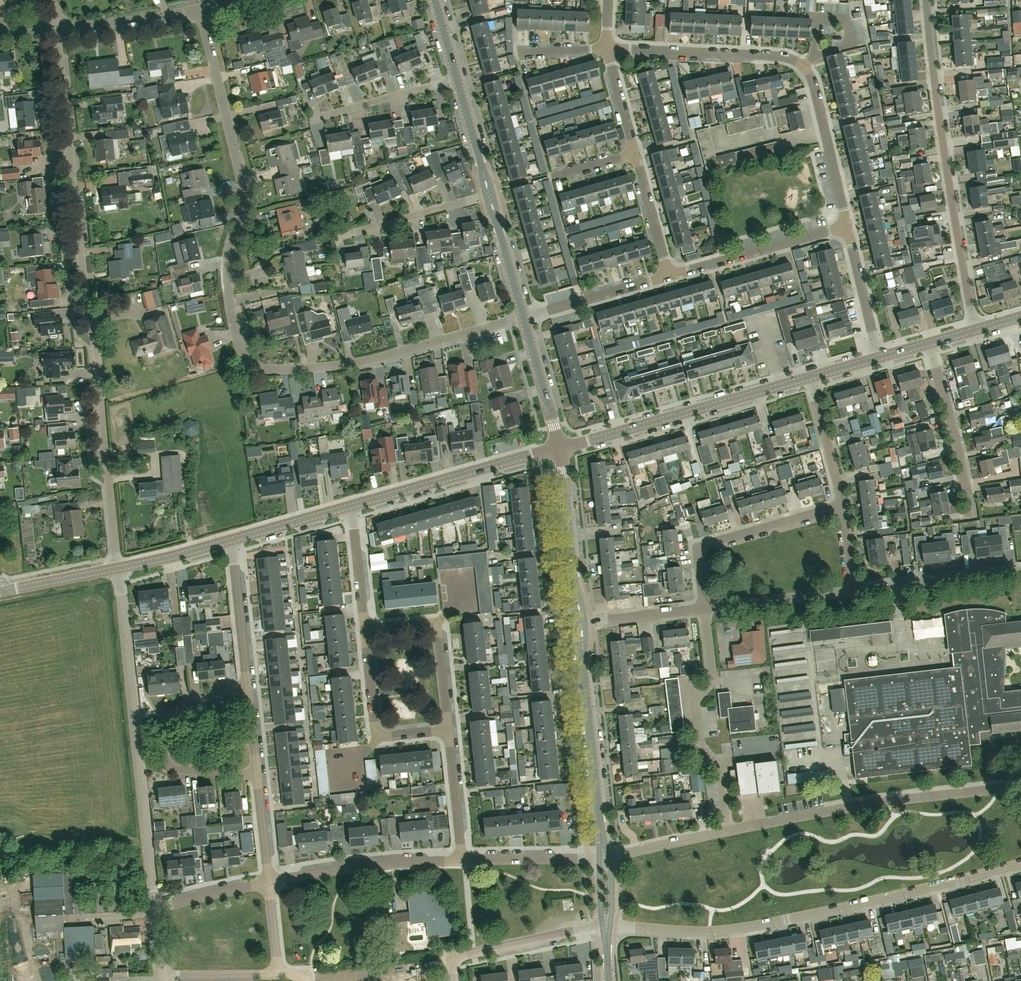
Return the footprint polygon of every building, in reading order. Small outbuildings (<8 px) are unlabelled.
[(381,21),(377,6),(369,8),(367,0),(366,0),(353,4),(358,23),(365,21),(366,25),(381,21)] [(390,4),(383,6),(386,15),(392,13),(393,15),(403,12),(405,19),(417,15),(413,2),(406,4),(404,0),(389,0),(390,4)] [(806,0),(798,0),(798,1),(798,5),(800,6),(800,7),(800,12),(803,12),(803,8),(805,8),(806,0)] [(877,12),(875,5),(874,0),(864,0),(865,7),(864,7),(867,20),(874,19),(872,12),(877,12)] [(910,9),(909,0),(895,0),(895,4),(892,4),(893,11),(910,9)] [(487,1),(471,5),(474,17),(490,13),(487,1)] [(627,2),(627,14),(645,14),(645,3),(627,2)] [(564,31),(576,32),(577,14),(570,13),(570,9),(565,8),(565,13),(564,31)] [(336,30),(352,26),(349,14),(339,17),(337,9),(323,13),(328,28),(335,26),(336,30)] [(517,29),(529,30),(530,12),(530,9),(523,9),(523,11),(517,11),(517,29)] [(894,16),(894,23),(894,24),(912,22),(910,9),(893,11),(895,11),(896,16),(894,16)] [(683,11),(682,15),(682,33),(693,34),(694,16),(688,16),(688,11),(683,11)] [(707,16),(706,16),(705,34),(717,35),(718,17),(717,17),(717,11),(707,11),(707,16)] [(529,30),(541,30),(541,12),(530,12),(529,30)] [(541,12),(541,30),(552,31),(553,13),(541,12)] [(718,17),(717,35),(729,35),(729,17),(723,17),(723,13),(719,12),(718,17)] [(876,13),(876,21),(890,21),(889,12),(876,13)] [(552,31),(564,31),(565,13),(553,13),(552,31)] [(577,14),(576,32),(588,32),(589,14),(577,14)] [(648,21),(644,21),(645,14),(627,14),(626,26),(644,27),(644,25),(648,25),(648,21)] [(656,15),(656,27),(664,27),(665,15),(656,15)] [(682,33),(682,15),(670,15),(670,33),(682,33)] [(966,15),(966,16),(952,17),(953,30),(971,29),(970,20),(972,20),(972,15),(966,15)] [(706,16),(694,16),(693,34),(705,34),(706,16)] [(308,17),(300,19),(301,22),(295,24),(288,26),(292,40),(289,41),(292,51),(302,48),(300,42),(323,35),(319,23),(310,26),(308,17)] [(742,18),(729,17),(729,35),(741,36),(742,18)] [(762,37),(763,19),(751,19),(750,36),(762,37)] [(775,20),(763,19),(762,37),(774,38),(775,20)] [(787,20),(775,20),(774,38),(786,38),(787,20)] [(798,21),(787,20),(786,38),(798,39),(798,21)] [(810,21),(798,21),(798,39),(810,39),(810,21)] [(890,30),(895,30),(896,36),(898,36),(913,35),(912,22),(894,24),(894,23),(889,24),(890,30)] [(492,35),(488,23),(472,28),(475,40),(492,35)] [(971,29),(953,30),(954,43),(972,41),(971,33),(968,34),(967,29),(971,29)] [(267,62),(286,58),(283,46),(279,33),(270,36),(260,38),(258,31),(250,33),(251,35),(240,38),(241,45),(238,45),(241,55),(259,50),(259,52),(265,50),(267,62)] [(498,33),(492,35),(475,40),(478,52),(495,47),(494,42),(500,40),(498,33)] [(871,42),(878,41),(877,33),(870,35),(871,42)] [(419,53),(427,50),(421,34),(414,36),(418,47),(418,50),(407,54),(412,70),(424,65),(419,53)] [(365,47),(367,42),(366,37),(360,38),(358,42),(360,48),(365,47)] [(380,44),(386,61),(387,65),(393,63),(387,46),(386,47),(384,41),(379,43),(380,44)] [(878,43),(879,49),(879,50),(892,48),(891,41),(878,43)] [(972,41),(954,43),(955,55),(973,53),(972,46),(969,46),(969,42),(972,42),(972,41)] [(899,45),(899,47),(899,49),(897,49),(898,58),(914,56),(913,43),(899,45)] [(386,61),(380,44),(373,47),(379,63),(386,61)] [(495,47),(478,52),(482,64),(498,59),(495,47)] [(174,77),(173,67),(171,51),(147,55),(150,71),(162,69),(164,79),(165,85),(176,83),(174,77)] [(296,53),(287,56),(295,66),(304,63),(296,53)] [(974,65),(973,58),(976,58),(975,53),(973,53),(955,55),(957,68),(971,67),(971,66),(974,65)] [(0,55),(0,72),(15,70),(13,54),(0,55)] [(412,70),(407,54),(394,59),(400,74),(412,70)] [(516,64),(516,62),(513,54),(507,56),(510,66),(516,64)] [(827,58),(830,71),(847,67),(845,59),(842,60),(841,55),(827,58)] [(898,58),(892,58),(893,64),(897,63),(898,70),(915,68),(914,56),(898,58)] [(326,57),(319,60),(321,68),(329,66),(326,57)] [(343,73),(339,61),(337,57),(331,59),(337,75),(343,73)] [(287,58),(286,58),(267,62),(265,63),(266,69),(280,65),(281,68),(293,65),(287,58)] [(345,77),(350,75),(344,58),(339,61),(343,73),(345,77)] [(987,68),(1004,67),(1003,58),(987,59),(987,68)] [(132,89),(137,88),(135,81),(133,69),(119,71),(118,59),(87,62),(90,88),(126,84),(127,90),(132,89)] [(498,59),(482,64),(485,76),(502,71),(498,59)] [(370,81),(382,76),(376,61),(364,66),(370,81)] [(596,61),(584,65),(589,80),(601,77),(596,61)] [(883,64),(876,66),(873,66),(875,73),(884,72),(883,64)] [(577,83),(589,80),(584,65),(573,68),(577,83)] [(370,81),(364,66),(352,70),(358,86),(370,81)] [(637,76),(641,88),(657,83),(654,73),(662,71),(661,67),(653,69),(653,71),(637,76)] [(670,79),(676,77),(674,67),(668,68),(670,79)] [(830,71),(833,83),(850,79),(848,71),(845,72),(844,68),(847,67),(830,71)] [(572,85),(577,83),(573,68),(561,71),(566,87),(568,93),(573,91),(572,85)] [(856,68),(849,70),(852,79),(858,77),(856,68)] [(917,81),(915,68),(898,70),(901,70),(902,75),(899,75),(900,82),(903,82),(903,83),(917,81)] [(988,72),(988,78),(988,79),(1003,77),(1002,70),(988,72)] [(272,71),(268,72),(250,76),(254,93),(276,88),(272,71)] [(554,90),(566,87),(561,71),(550,75),(554,90)] [(883,81),(882,78),(885,77),(884,72),(875,73),(877,81),(879,90),(886,90),(891,89),(889,82),(884,83),(884,80),(883,81)] [(333,73),(321,78),(327,93),(339,88),(333,73)] [(722,94),(734,91),(730,74),(718,76),(722,94)] [(517,90),(523,88),(520,75),(514,77),(517,90)] [(543,93),(554,90),(550,75),(538,78),(543,93)] [(722,94),(718,76),(707,79),(711,96),(722,94)] [(774,106),(778,107),(778,108),(798,103),(797,96),(778,101),(777,95),(778,95),(776,89),(783,87),(780,76),(768,79),(773,101),(774,106)] [(676,77),(670,79),(673,89),(679,88),(676,77)] [(991,83),(984,84),(983,77),(975,78),(976,82),(974,82),(973,80),(958,82),(960,93),(984,90),(990,89),(989,89),(991,89),(991,83)] [(321,78),(309,82),(303,85),(305,91),(312,88),(315,98),(327,93),(321,78)] [(531,97),(543,93),(538,78),(526,81),(531,97)] [(789,89),(795,85),(790,78),(784,82),(789,89)] [(711,96),(707,79),(695,82),(699,99),(711,96)] [(755,82),(758,93),(763,91),(765,98),(766,98),(767,102),(773,101),(768,79),(755,82)] [(833,83),(836,95),(850,92),(853,91),(851,84),(848,84),(847,80),(850,79),(833,83)] [(143,80),(135,81),(137,88),(137,90),(145,88),(143,80)] [(485,85),(488,98),(504,93),(501,81),(485,85)] [(699,99),(695,82),(683,84),(687,102),(699,99)] [(758,93),(755,82),(742,85),(744,91),(738,93),(744,119),(750,117),(748,108),(754,106),(751,94),(758,93)] [(657,83),(641,88),(644,99),(660,95),(657,83)] [(145,88),(137,90),(140,102),(160,98),(165,118),(189,112),(185,94),(173,97),(170,84),(158,87),(158,85),(145,88)] [(895,101),(896,106),(922,103),(921,98),(919,98),(918,92),(910,94),(909,87),(892,90),(893,96),(903,95),(904,99),(895,101)] [(1020,94),(1020,87),(1009,89),(1010,95),(1020,94)] [(527,100),(523,88),(517,90),(521,102),(527,100)] [(978,102),(978,97),(990,95),(990,89),(984,90),(960,93),(961,103),(970,102),(970,103),(978,102)] [(675,103),(682,101),(679,90),(673,91),(675,103)] [(595,101),(606,98),(605,92),(593,95),(595,101)] [(836,95),(839,107),(855,103),(854,96),(851,97),(850,92),(836,95)] [(488,98),(491,109),(507,105),(504,93),(488,98)] [(16,108),(19,128),(35,126),(33,113),(34,113),(33,102),(22,103),(21,95),(5,97),(7,110),(16,108)] [(595,101),(593,95),(582,99),(583,104),(595,101)] [(644,99),(647,111),(663,106),(660,95),(644,99)] [(998,96),(987,97),(989,107),(999,106),(998,96)] [(107,120),(117,119),(116,111),(123,110),(122,97),(103,99),(104,106),(93,107),(94,121),(97,121),(97,124),(107,123),(107,120)] [(279,110),(259,115),(263,131),(288,125),(283,106),(297,103),(295,97),(277,101),(279,110)] [(583,104),(582,99),(570,102),(572,108),(583,104)] [(530,112),(527,100),(521,102),(524,114),(530,112)] [(603,114),(602,109),(609,107),(608,101),(596,105),(597,111),(599,115),(603,114)] [(684,112),(682,101),(675,103),(678,114),(684,112)] [(572,108),(570,102),(559,105),(560,111),(572,108)] [(855,103),(839,107),(842,120),(856,116),(858,115),(857,110),(861,109),(860,103),(855,104),(855,103)] [(922,103),(896,106),(897,113),(905,111),(906,115),(921,113),(920,107),(923,106),(922,103)] [(491,109),(494,121),(511,117),(507,105),(491,109)] [(560,111),(559,105),(547,108),(549,114),(560,111)] [(586,114),(597,111),(596,105),(584,108),(586,114)] [(665,113),(663,106),(647,111),(650,122),(666,118),(670,117),(669,112),(665,113)] [(875,114),(874,112),(873,108),(873,107),(863,111),(865,117),(875,114)] [(549,114),(547,108),(535,112),(537,118),(549,114)] [(586,114),(584,108),(573,111),(574,117),(586,114)] [(792,132),(805,129),(800,111),(791,114),(789,108),(775,111),(778,125),(789,123),(792,132)] [(424,111),(426,127),(437,125),(440,142),(450,140),(446,121),(438,122),(436,109),(424,111)] [(708,125),(716,123),(713,109),(705,110),(708,125)] [(1002,122),(1013,120),(1012,110),(1000,112),(1002,122)] [(404,127),(407,144),(416,142),(414,130),(426,127),(424,111),(411,113),(413,126),(404,127)] [(574,117),(573,111),(561,115),(563,120),(574,117)] [(740,111),(733,112),(734,120),(742,118),(740,111)] [(533,124),(530,112),(524,114),(527,125),(533,124)] [(680,125),(687,124),(684,112),(678,114),(680,125)] [(606,142),(618,139),(614,123),(607,125),(603,114),(599,115),(602,127),(606,142)] [(563,120),(561,115),(549,118),(551,124),(563,120)] [(763,115),(757,117),(760,129),(766,127),(763,115)] [(702,127),(700,116),(688,119),(690,129),(702,127)] [(963,118),(964,128),(996,123),(988,124),(987,120),(978,121),(977,116),(963,118)] [(494,121),(498,133),(514,129),(511,117),(494,121)] [(757,117),(751,118),(754,130),(760,129),(757,117)] [(887,126),(901,123),(900,117),(886,119),(887,126)] [(551,124),(549,118),(538,121),(540,127),(551,124)] [(650,122),(653,134),(670,129),(669,129),(674,128),(673,124),(668,125),(666,118),(650,122)] [(745,120),(748,132),(754,130),(751,118),(745,120)] [(748,132),(745,120),(739,121),(742,133),(748,132)] [(381,123),(384,139),(396,137),(399,156),(408,155),(407,144),(404,127),(395,129),(393,121),(381,123)] [(739,121),(732,123),(735,135),(742,133),(739,121)] [(904,123),(904,124),(906,131),(908,131),(909,135),(897,137),(898,143),(925,139),(924,128),(918,129),(916,121),(904,123)] [(182,159),(181,154),(197,150),(193,132),(181,135),(180,132),(177,133),(175,123),(163,126),(165,136),(169,135),(173,152),(168,153),(166,156),(167,160),(170,162),(182,159)] [(384,139),(381,123),(368,125),(371,138),(361,140),(362,144),(364,154),(373,153),(372,147),(384,145),(383,139),(384,139)] [(732,123),(726,124),(729,136),(735,135),(732,123)] [(996,123),(964,128),(966,138),(981,136),(981,135),(997,132),(996,123)] [(537,136),(533,124),(527,125),(531,137),(537,136)] [(689,135),(687,124),(680,125),(683,136),(689,135)] [(846,140),(863,136),(861,128),(859,129),(858,124),(843,128),(846,140)] [(906,131),(904,124),(887,127),(888,133),(906,131)] [(606,142),(602,127),(590,130),(595,145),(606,142)] [(583,149),(579,133),(574,135),(572,128),(565,129),(567,137),(572,152),(583,149)] [(498,133),(501,145),(517,141),(522,139),(520,134),(516,136),(514,129),(498,133)] [(670,129),(653,134),(657,146),(673,141),(670,129)] [(710,134),(708,129),(697,132),(698,137),(710,134)] [(116,140),(129,139),(128,130),(115,131),(116,140)] [(595,145),(590,130),(579,133),(583,149),(595,145)] [(992,135),(993,142),(1017,139),(1016,131),(992,135)] [(567,137),(561,138),(559,132),(553,133),(555,140),(556,140),(560,155),(572,152),(567,137)] [(338,135),(341,151),(353,149),(356,169),(366,168),(364,154),(362,144),(353,146),(351,133),(338,135)] [(710,134),(698,137),(700,143),(711,140),(710,134)] [(341,151),(338,135),(326,137),(328,150),(319,151),(322,166),(324,166),(325,169),(329,168),(329,165),(331,164),(329,153),(341,151)] [(540,148),(537,136),(531,137),(534,149),(540,148)] [(846,140),(849,153),(866,148),(864,141),(862,141),(861,137),(863,136),(846,140)] [(41,156),(39,141),(26,143),(26,137),(17,138),(18,144),(19,152),(13,152),(14,166),(29,164),(28,157),(32,157),(41,156)] [(925,139),(898,143),(899,149),(910,147),(911,151),(927,149),(925,139)] [(994,160),(998,159),(997,151),(999,150),(999,148),(1014,146),(1013,143),(1016,142),(1016,139),(1017,139),(993,142),(994,151),(988,152),(988,155),(983,155),(983,151),(968,154),(970,164),(994,160)] [(98,162),(115,160),(113,140),(96,142),(98,162)] [(556,140),(555,140),(544,143),(548,159),(560,155),(556,140)] [(711,140),(700,143),(701,149),(713,146),(711,140)] [(520,152),(522,152),(525,151),(524,146),(519,148),(517,141),(501,145),(504,157),(520,153),(520,152)] [(774,156),(780,155),(776,142),(770,143),(774,156)] [(690,144),(693,156),(699,155),(698,152),(696,143),(690,144)] [(770,143),(764,145),(767,158),(774,156),(770,143)] [(281,172),(298,168),(297,161),(294,162),(290,145),(267,151),(272,167),(279,166),(281,172)] [(767,158),(764,145),(758,147),(761,160),(767,158)] [(713,146),(701,149),(703,155),(714,152),(713,146)] [(849,153),(852,165),(869,161),(869,160),(868,154),(875,152),(873,146),(866,148),(849,153)] [(758,147),(752,148),(755,161),(761,160),(758,147)] [(543,159),(540,148),(534,149),(537,161),(543,159)] [(755,161),(752,148),(745,150),(749,163),(755,161)] [(745,150),(739,152),(743,165),(749,163),(745,150)] [(651,155),(654,167),(670,163),(674,162),(673,157),(669,158),(667,151),(651,155)] [(896,153),(892,154),(893,161),(898,161),(900,160),(909,159),(908,151),(896,153)] [(431,153),(432,155),(438,171),(441,178),(442,178),(440,174),(445,171),(450,184),(452,183),(452,184),(453,185),(456,183),(457,182),(456,181),(462,179),(461,175),(467,173),(462,161),(455,163),(454,161),(449,163),(446,157),(440,159),(437,152),(431,153)] [(714,152),(703,155),(704,161),(716,158),(714,152)] [(743,165),(739,152),(733,153),(736,166),(743,165)] [(317,153),(308,155),(311,165),(320,163),(317,153)] [(504,157),(507,169),(524,165),(529,163),(527,158),(522,160),(520,153),(504,157)] [(716,158),(704,161),(707,174),(730,168),(736,166),(733,153),(727,155),(716,158)] [(431,170),(420,175),(426,190),(438,185),(436,180),(441,178),(438,171),(432,155),(426,157),(431,170)] [(695,166),(701,164),(699,155),(693,156),(695,166)] [(547,172),(543,159),(537,161),(540,173),(547,172)] [(852,165),(855,177),(872,173),(870,166),(874,165),(872,159),(869,160),(869,161),(852,165)] [(900,160),(901,163),(902,169),(912,167),(910,159),(909,159),(900,160)] [(994,164),(994,160),(970,164),(971,174),(986,171),(985,166),(994,164)] [(672,170),(670,163),(654,167),(657,179),(673,174),(673,175),(677,173),(676,169),(672,170)] [(931,174),(929,164),(914,166),(915,171),(901,173),(901,175),(896,176),(897,179),(896,179),(897,179),(931,174)] [(394,180),(383,185),(389,200),(402,195),(396,183),(402,181),(397,169),(395,165),(389,167),(394,180)] [(524,165),(507,169),(511,182),(527,177),(524,165)] [(402,181),(404,186),(407,191),(412,189),(415,195),(426,190),(420,175),(409,179),(404,166),(397,169),(402,181)] [(698,177),(704,176),(702,166),(696,168),(698,177)] [(19,168),(1,170),(2,180),(2,182),(20,180),(19,168)] [(298,168),(281,172),(283,179),(275,181),(279,198),(301,192),(297,176),(300,175),(298,168)] [(134,187),(134,186),(135,186),(135,188),(153,186),(153,185),(154,184),(152,175),(149,176),(148,169),(130,171),(131,177),(130,177),(131,187),(134,187)] [(184,198),(202,194),(200,188),(208,186),(204,169),(181,175),(185,191),(182,192),(184,198)] [(327,179),(335,177),(334,170),(326,171),(327,179)] [(872,173),(855,177),(859,190),(873,186),(873,185),(875,185),(873,177),(871,177),(870,174),(872,173)] [(657,179),(661,190),(677,186),(673,175),(673,174),(657,179)] [(931,174),(897,179),(900,197),(906,196),(904,183),(907,182),(907,183),(916,181),(917,187),(932,185),(931,174)] [(617,179),(621,195),(633,191),(629,176),(617,179)] [(987,186),(1004,183),(1003,177),(986,179),(987,186)] [(701,189),(707,188),(705,178),(699,179),(701,189)] [(605,183),(610,198),(621,195),(617,179),(605,183)] [(378,205),(389,200),(383,185),(381,180),(370,185),(369,183),(355,189),(357,195),(363,193),(368,204),(376,201),(378,205)] [(546,194),(552,193),(549,180),(543,182),(546,194)] [(45,189),(34,190),(33,183),(19,184),(21,196),(28,195),(30,214),(47,212),(45,189)] [(600,209),(606,207),(604,200),(610,198),(605,183),(594,186),(598,201),(600,209)] [(513,190),(517,202),(533,198),(529,186),(513,190)] [(586,204),(598,201),(594,186),(582,189),(586,204)] [(661,190),(664,202),(680,197),(677,186),(661,190)] [(1004,188),(994,189),(994,190),(985,192),(984,186),(969,189),(971,199),(1008,193),(1012,193),(1011,187),(1004,188)] [(104,206),(120,205),(120,209),(128,208),(128,201),(135,201),(135,194),(127,195),(126,187),(102,189),(104,206)] [(575,208),(576,214),(582,213),(580,206),(586,204),(582,189),(571,193),(575,208)] [(704,201),(710,199),(708,190),(701,191),(704,201)] [(860,197),(863,210),(878,206),(880,206),(878,198),(879,197),(878,192),(874,194),(860,197)] [(556,205),(552,193),(546,194),(550,206),(556,205)] [(575,208),(571,193),(559,196),(563,211),(575,208)] [(987,202),(996,200),(996,201),(1003,200),(1008,199),(1008,193),(971,199),(973,210),(988,207),(987,202)] [(202,194),(184,198),(186,205),(188,205),(193,221),(215,216),(211,200),(204,201),(202,194)] [(909,199),(910,206),(920,204),(921,210),(936,208),(934,195),(909,199)] [(664,202),(667,213),(683,209),(680,197),(664,202)] [(517,202),(520,214),(536,210),(533,198),(517,202)] [(706,212),(713,211),(710,201),(704,203),(706,212)] [(282,235),(303,230),(297,205),(276,210),(282,235)] [(548,215),(552,214),(553,218),(559,217),(556,205),(550,206),(546,207),(548,215)] [(994,213),(1004,212),(1002,205),(993,206),(994,213)] [(865,222),(880,219),(883,218),(881,210),(879,211),(878,206),(863,210),(865,222)] [(911,211),(910,206),(902,207),(904,219),(915,217),(914,210),(911,211)] [(628,217),(639,214),(638,208),(626,211),(628,217)] [(667,213),(670,225),(686,220),(683,209),(667,213)] [(520,214),(523,226),(539,222),(536,210),(520,214)] [(628,217),(626,211),(614,215),(616,220),(628,217)] [(707,214),(710,226),(716,225),(713,213),(707,214)] [(902,220),(901,214),(894,215),(897,227),(905,225),(904,219),(902,220)] [(616,220),(614,215),(603,218),(604,224),(616,220)] [(562,229),(559,217),(553,218),(556,230),(562,229)] [(628,221),(630,227),(642,223),(640,217),(628,221)] [(915,217),(904,219),(905,225),(908,225),(916,223),(915,217)] [(604,224),(603,218),(591,221),(593,227),(604,224)] [(865,222),(868,234),(883,231),(883,230),(886,230),(884,222),(881,222),(880,219),(865,222)] [(670,225),(673,236),(689,232),(689,233),(695,231),(694,226),(688,228),(686,220),(670,225)] [(593,227),(591,221),(580,224),(581,230),(593,227)] [(630,227),(628,221),(617,224),(618,230),(630,227)] [(1003,224),(992,226),(991,221),(976,224),(978,235),(993,232),(1004,230),(1003,224)] [(523,226),(527,238),(543,234),(547,233),(545,228),(541,229),(539,222),(523,226)] [(461,263),(468,262),(466,250),(470,249),(469,246),(479,245),(479,240),(477,240),(474,223),(462,225),(464,238),(457,239),(459,248),(461,263)] [(181,224),(172,226),(174,236),(183,234),(181,224)] [(581,230),(580,224),(568,228),(570,234),(581,230)] [(605,227),(607,233),(618,230),(617,224),(605,227)] [(716,225),(710,226),(712,234),(712,236),(719,234),(716,225)] [(910,231),(908,225),(905,225),(906,231),(909,241),(940,236),(938,225),(923,228),(923,229),(914,230),(910,231)] [(607,233),(605,227),(594,230),(595,236),(607,233)] [(566,241),(562,229),(556,230),(560,242),(566,241)] [(453,248),(453,246),(450,230),(438,232),(441,253),(453,252),(455,265),(462,264),(461,263),(459,248),(453,248)] [(595,236),(594,230),(582,234),(584,240),(595,236)] [(868,234),(871,246),(889,242),(887,234),(884,235),(883,231),(868,234)] [(425,233),(427,247),(421,247),(422,252),(424,264),(431,263),(429,253),(441,252),(441,253),(438,232),(425,233)] [(677,248),(681,247),(683,255),(695,252),(693,243),(692,243),(689,233),(689,232),(673,236),(677,248)] [(993,232),(978,235),(980,248),(1006,243),(1005,238),(994,240),(993,232)] [(51,253),(50,242),(43,242),(42,234),(22,236),(23,249),(20,249),(21,258),(44,256),(44,253),(51,253)] [(527,238),(530,250),(546,246),(550,245),(548,240),(545,241),(543,234),(527,238)] [(571,237),(569,238),(571,248),(575,247),(574,243),(584,240),(582,234),(571,237)] [(943,239),(940,239),(940,236),(909,241),(910,250),(926,247),(926,249),(942,246),(941,245),(944,245),(943,239)] [(171,275),(184,271),(190,270),(188,263),(201,260),(195,238),(181,242),(184,256),(177,258),(179,264),(169,266),(171,275)] [(325,239),(320,240),(315,241),(303,244),(305,252),(317,249),(316,246),(323,245),(325,240),(325,239)] [(621,240),(623,247),(628,262),(639,259),(635,244),(628,246),(626,239),(621,240)] [(402,242),(404,258),(416,256),(418,270),(424,270),(423,265),(424,264),(422,252),(416,253),(415,240),(402,242)] [(701,244),(707,260),(718,255),(711,240),(701,244)] [(569,253),(566,241),(560,242),(561,247),(563,254),(569,253)] [(647,241),(640,243),(635,244),(639,259),(651,256),(647,241)] [(392,265),(405,263),(404,258),(402,242),(389,244),(390,248),(383,249),(385,258),(391,257),(392,265)] [(871,246),(874,259),(891,254),(890,247),(887,247),(886,243),(889,243),(889,242),(871,246)] [(1006,243),(980,248),(982,258),(1002,255),(1001,249),(1007,248),(1006,243)] [(548,252),(546,246),(530,250),(533,262),(549,258),(553,257),(551,252),(548,252)] [(370,271),(368,257),(367,247),(360,248),(361,253),(345,255),(347,268),(355,267),(356,273),(370,271)] [(623,247),(612,250),(616,266),(628,262),(623,247)] [(129,270),(142,268),(140,250),(117,252),(118,263),(110,264),(112,278),(130,276),(129,270)] [(612,250),(600,254),(605,269),(616,266),(612,250)] [(285,272),(304,268),(300,251),(281,256),(285,272)] [(819,266),(836,263),(833,251),(817,255),(819,266)] [(891,254),(874,259),(877,271),(892,268),(892,267),(904,264),(903,263),(910,262),(908,251),(901,252),(903,260),(893,262),(892,259),(890,260),(889,255),(891,255),(891,254)] [(572,264),(569,253),(563,254),(566,266),(572,264)] [(580,254),(576,255),(577,260),(581,275),(593,272),(589,257),(582,259),(580,254)] [(600,254),(589,257),(593,272),(605,269),(600,254)] [(374,281),(384,280),(381,258),(371,259),(374,281)] [(533,262),(537,274),(553,270),(549,258),(533,262)] [(802,259),(796,261),(798,271),(805,269),(802,259)] [(836,263),(819,266),(822,278),(838,274),(836,263)] [(1006,299),(1020,295),(1018,287),(1015,287),(1014,281),(1008,283),(1002,263),(996,265),(1006,299)] [(576,276),(572,264),(566,266),(570,278),(576,276)] [(778,267),(782,282),(794,279),(790,264),(778,267)] [(922,264),(914,266),(911,267),(913,273),(923,270),(922,264)] [(316,265),(308,267),(310,277),(317,276),(316,265)] [(1006,299),(996,265),(983,268),(987,281),(993,279),(995,287),(987,289),(989,298),(992,297),(993,303),(1006,299)] [(767,271),(771,286),(771,285),(772,289),(777,288),(776,284),(782,282),(778,267),(767,271)] [(914,278),(913,274),(911,267),(904,269),(908,285),(916,283),(914,278)] [(304,268),(285,272),(289,289),(308,284),(304,268)] [(44,300),(59,298),(58,285),(54,285),(52,270),(27,273),(28,283),(33,283),(33,288),(38,287),(39,300),(30,301),(31,308),(45,307),(44,300)] [(467,271),(468,274),(467,274),(466,274),(470,289),(471,288),(476,287),(481,303),(495,299),(490,283),(485,285),(483,276),(474,278),(472,270),(467,271)] [(553,270),(537,274),(540,287),(556,282),(553,270)] [(184,271),(171,275),(162,278),(164,283),(178,280),(182,295),(202,289),(199,275),(186,279),(184,271)] [(771,286),(767,271),(755,274),(759,289),(771,286)] [(801,283),(808,281),(813,279),(811,275),(806,276),(805,271),(799,273),(801,283)] [(458,275),(462,291),(450,294),(455,310),(467,307),(463,293),(472,291),(471,288),(470,289),(466,274),(467,274),(467,273),(458,275)] [(759,289),(755,274),(744,277),(748,292),(759,289)] [(838,274),(822,278),(825,290),(841,286),(838,274)] [(748,292),(744,277),(732,280),(736,295),(737,299),(742,298),(741,294),(748,292)] [(725,299),(726,302),(730,300),(729,297),(736,295),(732,280),(720,284),(725,299)] [(944,280),(934,283),(934,282),(929,283),(930,289),(936,287),(936,289),(937,289),(944,316),(954,313),(950,299),(944,280)] [(328,295),(327,290),(325,282),(313,285),(316,295),(328,295)] [(704,300),(707,310),(711,309),(710,304),(709,299),(716,297),(712,282),(700,285),(704,300)] [(805,294),(811,292),(808,283),(802,285),(805,294)] [(704,300),(700,285),(688,289),(692,303),(704,300)] [(455,310),(450,294),(438,297),(435,286),(426,289),(430,304),(439,301),(443,314),(455,310)] [(841,286),(825,290),(828,302),(844,298),(841,286)] [(417,291),(418,297),(414,298),(413,301),(407,302),(413,322),(425,319),(421,306),(430,304),(426,289),(417,291)] [(681,307),(682,310),(687,309),(686,305),(692,303),(688,289),(677,292),(681,307)] [(937,289),(936,289),(932,290),(933,294),(928,295),(927,290),(918,293),(921,303),(929,301),(934,319),(944,316),(937,289)] [(143,294),(144,300),(152,298),(155,309),(162,307),(157,290),(143,294)] [(882,292),(883,296),(887,307),(893,305),(889,290),(882,292)] [(670,310),(671,313),(672,319),(677,318),(675,308),(681,307),(677,292),(665,295),(669,310),(670,310)] [(768,302),(788,297),(787,292),(767,297),(768,302)] [(808,306),(814,304),(813,298),(811,292),(805,294),(808,306)] [(917,308),(914,309),(910,293),(902,295),(903,301),(910,326),(921,323),(917,308)] [(265,314),(266,316),(270,334),(285,330),(286,332),(291,330),(298,329),(295,315),(293,307),(294,307),(292,299),(291,295),(279,298),(281,304),(284,303),(286,309),(282,310),(266,314),(265,314)] [(669,310),(665,295),(654,298),(658,313),(669,310)] [(791,297),(793,303),(801,301),(799,295),(791,297)] [(413,322),(407,302),(408,306),(397,309),(394,298),(385,300),(389,315),(397,313),(401,325),(413,322)] [(646,316),(647,316),(648,320),(652,319),(651,315),(658,313),(654,298),(642,302),(646,316)] [(777,308),(780,307),(789,305),(787,298),(778,301),(775,302),(777,308)] [(831,304),(832,306),(834,314),(833,314),(834,318),(821,322),(826,340),(841,335),(842,337),(853,334),(844,301),(831,304)] [(903,301),(899,302),(902,312),(897,314),(901,329),(910,326),(903,301)] [(630,305),(636,323),(640,322),(639,318),(646,316),(642,302),(630,305)] [(775,302),(770,303),(767,304),(764,305),(766,311),(777,308),(775,302)] [(322,313),(317,315),(311,311),(303,313),(301,305),(295,307),(302,335),(309,333),(311,340),(332,334),(327,316),(326,315),(324,314),(322,313)] [(636,325),(636,323),(630,305),(619,308),(623,323),(625,328),(636,325)] [(756,307),(757,314),(766,311),(764,305),(756,307)] [(757,314),(756,307),(741,311),(743,318),(757,314)] [(349,308),(337,311),(343,331),(349,329),(351,336),(372,331),(368,316),(351,320),(349,308)] [(623,323),(619,308),(607,311),(612,326),(613,331),(618,330),(616,325),(623,323)] [(818,316),(817,315),(816,308),(806,311),(807,316),(793,320),(796,330),(799,329),(800,333),(792,335),(797,351),(818,345),(817,341),(822,339),(816,317),(818,316)] [(612,326),(607,311),(595,315),(600,330),(612,326)] [(734,320),(733,313),(732,311),(726,312),(729,322),(734,320)] [(711,318),(714,326),(726,323),(723,312),(716,314),(717,317),(711,318)] [(42,336),(49,335),(50,339),(52,341),(57,340),(59,338),(59,334),(63,333),(62,318),(54,319),(53,313),(34,315),(36,328),(41,327),(42,336)] [(132,343),(136,354),(137,356),(153,351),(155,355),(176,349),(165,316),(145,322),(150,337),(132,343)] [(702,330),(700,323),(698,323),(696,316),(691,317),(692,320),(687,321),(690,333),(702,330)] [(711,318),(710,319),(710,320),(700,323),(702,330),(714,326),(711,318)] [(585,330),(592,328),(590,320),(583,322),(585,330)] [(678,336),(690,333),(687,321),(685,322),(685,323),(675,326),(676,329),(678,336)] [(570,332),(573,331),(583,329),(582,322),(571,325),(571,324),(561,327),(563,334),(554,337),(558,349),(574,345),(570,332)] [(383,335),(388,346),(403,340),(399,329),(383,335)] [(676,329),(664,333),(666,340),(678,336),(676,329)] [(191,354),(192,354),(196,367),(200,365),(205,368),(210,367),(211,365),(210,362),(212,362),(209,349),(211,348),(207,336),(199,339),(196,331),(185,334),(191,354)] [(655,343),(653,336),(652,336),(651,332),(640,336),(643,346),(655,343)] [(666,340),(664,333),(653,336),(655,343),(666,340)] [(628,338),(631,350),(643,346),(640,336),(639,336),(639,335),(628,338)] [(601,350),(598,338),(592,339),(592,340),(595,352),(601,350)] [(617,346),(619,353),(631,350),(628,338),(616,341),(618,346),(617,346)] [(739,346),(737,346),(743,367),(753,364),(750,352),(751,351),(749,344),(739,347),(739,346)] [(558,349),(561,361),(577,356),(574,345),(558,349)] [(1012,365),(1011,360),(1011,359),(1007,345),(996,349),(1005,382),(1010,381),(1009,378),(1008,374),(1009,374),(1007,367),(1012,365)] [(619,353),(617,346),(605,349),(607,356),(619,353)] [(741,367),(743,367),(737,346),(735,347),(735,349),(727,352),(732,369),(734,368),(735,370),(742,368),(741,367)] [(990,366),(991,371),(996,369),(1000,384),(1005,382),(996,349),(985,352),(989,366),(990,366)] [(601,350),(595,352),(598,363),(604,362),(601,350)] [(727,352),(716,355),(721,372),(732,369),(727,352)] [(75,365),(75,364),(75,353),(59,354),(59,353),(42,354),(43,367),(46,367),(47,379),(60,378),(59,366),(75,365)] [(710,375),(721,372),(716,355),(705,358),(710,375)] [(561,361),(564,373),(580,368),(577,356),(561,361)] [(972,396),(977,395),(974,384),(976,383),(973,371),(975,370),(971,356),(962,359),(972,396)] [(699,378),(710,375),(705,358),(694,361),(699,378)] [(483,373),(490,371),(496,390),(513,386),(507,365),(495,368),(493,359),(481,363),(483,373)] [(972,396),(962,359),(951,361),(955,376),(961,375),(964,387),(958,389),(962,401),(972,398),(972,396)] [(699,378),(694,361),(684,364),(689,381),(699,378)] [(608,374),(604,362),(598,363),(602,375),(608,374)] [(455,395),(465,394),(476,393),(473,371),(465,372),(464,364),(450,366),(453,388),(454,388),(455,395)] [(680,365),(669,368),(674,385),(685,382),(680,365)] [(423,394),(440,392),(440,394),(448,393),(446,380),(438,381),(436,368),(428,369),(422,370),(420,370),(423,394)] [(564,373),(568,385),(584,380),(580,368),(564,373)] [(653,391),(663,388),(658,371),(649,374),(647,368),(646,369),(653,391)] [(663,388),(674,385),(669,368),(658,371),(663,388)] [(653,391),(646,369),(637,371),(638,377),(637,377),(642,394),(653,391)] [(916,387),(922,385),(918,371),(907,374),(914,398),(919,397),(916,387)] [(980,386),(982,386),(983,389),(984,389),(985,393),(989,392),(987,385),(983,371),(977,373),(980,386)] [(608,374),(602,375),(605,387),(611,386),(608,374)] [(914,398),(907,374),(896,378),(900,392),(907,390),(910,400),(914,398)] [(1020,385),(1020,381),(1019,374),(1011,376),(1014,387),(1020,385)] [(394,396),(409,394),(410,405),(417,404),(415,390),(408,391),(406,376),(391,378),(394,396)] [(633,399),(640,397),(639,395),(642,394),(637,377),(628,379),(627,377),(625,378),(631,398),(632,398),(633,399)] [(621,401),(631,398),(625,378),(623,378),(624,379),(614,382),(616,390),(617,389),(621,401)] [(886,397),(893,395),(888,379),(876,383),(880,399),(882,405),(888,404),(886,397)] [(376,380),(361,382),(364,404),(374,402),(375,408),(387,407),(385,389),(378,390),(376,380)] [(568,385),(571,397),(587,392),(584,380),(568,385)] [(66,386),(57,387),(58,394),(67,393),(66,386)] [(616,402),(611,386),(605,387),(607,397),(603,398),(605,405),(616,402)] [(863,411),(870,409),(867,400),(868,400),(864,386),(849,390),(853,404),(860,402),(863,411)] [(1002,397),(999,386),(990,389),(993,400),(1002,397)] [(343,413),(339,413),(338,404),(341,404),(342,402),(341,396),(339,395),(337,395),(336,388),(322,390),(323,398),(317,399),(319,416),(332,414),(334,421),(344,420),(343,413)] [(27,406),(26,397),(26,389),(17,390),(19,407),(27,406)] [(853,404),(849,390),(834,395),(838,408),(839,408),(842,418),(849,416),(846,406),(853,404)] [(258,420),(263,419),(279,416),(280,418),(295,416),(293,398),(278,400),(277,392),(259,395),(262,410),(257,411),(258,420)] [(587,392),(571,397),(574,409),(579,408),(581,416),(596,412),(594,403),(590,404),(587,392)] [(906,413),(905,409),(906,409),(901,394),(895,395),(898,407),(899,411),(900,415),(906,413)] [(319,416),(317,399),(316,395),(302,397),(304,405),(297,406),(300,423),(320,420),(319,416)] [(63,396),(47,398),(48,405),(45,406),(46,422),(60,421),(60,414),(73,413),(72,402),(63,402),(63,396)] [(491,400),(494,411),(502,409),(507,428),(522,424),(519,411),(520,411),(517,402),(507,405),(504,397),(491,400)] [(1017,407),(1020,406),(1020,399),(1020,398),(1009,400),(1011,408),(1017,407)] [(984,420),(994,417),(992,411),(993,410),(991,404),(980,407),(982,412),(969,416),(972,427),(985,424),(984,420)] [(922,421),(933,418),(930,410),(919,413),(922,421)] [(1013,424),(1020,422),(1020,410),(1018,411),(1009,413),(1012,424),(1013,424)] [(787,419),(791,432),(798,430),(801,440),(808,438),(805,428),(806,428),(802,414),(787,419)] [(481,431),(479,415),(472,416),(473,422),(466,423),(467,431),(461,432),(463,452),(474,451),(472,433),(481,431)] [(758,416),(743,421),(747,433),(755,431),(757,441),(764,439),(761,429),(762,428),(758,416)] [(791,432),(787,419),(772,423),(776,436),(770,438),(773,448),(779,446),(786,444),(783,434),(791,432)] [(854,431),(862,428),(859,419),(851,422),(854,431)] [(191,438),(198,432),(198,423),(190,420),(183,425),(183,434),(191,438)] [(902,420),(893,422),(895,430),(904,427),(902,420)] [(732,437),(747,433),(743,421),(728,425),(732,437)] [(874,434),(882,432),(880,424),(872,426),(874,434)] [(448,426),(452,454),(463,452),(461,432),(454,433),(453,425),(448,426)] [(717,442),(732,437),(728,425),(713,429),(717,442)] [(439,442),(448,441),(446,426),(437,427),(439,442)] [(65,455),(64,449),(76,447),(75,432),(59,434),(58,427),(48,428),(49,439),(56,439),(57,449),(58,449),(58,455),(65,455)] [(989,430),(991,436),(988,437),(988,436),(974,439),(977,451),(991,447),(990,444),(1000,441),(1005,440),(1003,433),(1001,427),(989,430)] [(20,440),(18,428),(9,429),(10,442),(20,440)] [(894,440),(905,437),(903,428),(891,431),(894,440)] [(709,444),(717,442),(713,429),(698,434),(702,448),(699,449),(704,466),(714,462),(709,444)] [(907,435),(909,441),(910,445),(934,439),(931,430),(907,435)] [(862,438),(861,433),(856,434),(854,435),(844,437),(844,438),(845,443),(862,438)] [(140,453),(155,452),(154,435),(138,437),(140,453)] [(425,444),(417,445),(419,463),(432,461),(432,456),(438,455),(436,436),(424,437),(425,444)] [(419,463),(417,445),(409,446),(407,437),(396,439),(397,451),(404,450),(406,465),(419,463)] [(675,453),(676,453),(683,451),(686,461),(693,459),(690,449),(687,437),(672,441),(675,453)] [(769,437),(764,439),(758,441),(759,445),(761,444),(765,456),(767,461),(775,459),(769,437)] [(371,451),(375,473),(389,471),(388,463),(394,462),(391,438),(379,439),(380,450),(371,451)] [(870,440),(872,446),(878,444),(876,438),(870,440)] [(323,468),(330,467),(332,479),(348,477),(344,453),(329,456),(327,439),(318,440),(321,458),(323,468)] [(910,445),(912,455),(901,457),(903,467),(911,465),(910,462),(914,461),(913,455),(936,449),(934,439),(910,445)] [(678,459),(676,453),(675,453),(672,441),(657,445),(660,457),(662,457),(664,463),(666,462),(678,459)] [(737,442),(733,443),(736,455),(737,454),(740,464),(744,462),(742,454),(740,454),(739,448),(737,442)] [(869,453),(867,445),(863,446),(862,442),(849,445),(852,458),(869,453)] [(660,457),(657,445),(642,450),(645,462),(660,457)] [(721,460),(730,458),(726,445),(718,448),(721,460)] [(1008,460),(1019,457),(1020,478),(1020,447),(1018,447),(1007,449),(1006,450),(1000,452),(1001,458),(991,461),(991,460),(980,462),(983,477),(994,475),(993,468),(1009,464),(1008,460)] [(264,448),(254,449),(254,459),(265,458),(264,448)] [(893,462),(891,462),(878,465),(880,472),(899,468),(895,448),(890,449),(893,462)] [(776,459),(781,458),(782,457),(780,449),(774,451),(776,459)] [(645,462),(642,450),(627,454),(630,466),(631,466),(634,476),(640,474),(637,464),(645,462)] [(805,474),(811,473),(818,471),(816,464),(814,457),(821,455),(820,450),(800,456),(803,468),(805,474)] [(875,451),(869,453),(852,458),(856,470),(879,464),(875,451)] [(158,493),(182,491),(180,456),(161,457),(163,481),(150,482),(150,484),(140,485),(141,498),(158,497),(158,493)] [(321,458),(305,460),(305,457),(297,458),(301,487),(318,484),(316,473),(323,472),(323,468),(321,458)] [(51,486),(58,485),(58,486),(72,484),(72,486),(80,486),(78,470),(73,471),(72,459),(58,461),(60,472),(57,472),(57,478),(50,479),(49,480),(49,485),(51,486)] [(628,473),(624,460),(620,461),(621,466),(619,466),(622,475),(628,473)] [(791,468),(790,466),(788,460),(782,461),(783,465),(787,479),(793,477),(791,468)] [(294,481),(293,476),(291,462),(279,464),(281,475),(260,478),(262,496),(286,493),(284,482),(294,481)] [(591,464),(593,479),(606,478),(605,469),(615,468),(614,462),(605,463),(605,462),(591,464)] [(666,462),(664,463),(658,464),(661,476),(669,473),(666,462)] [(694,475),(701,473),(698,462),(691,464),(694,475)] [(729,469),(730,474),(741,471),(738,462),(734,463),(728,465),(729,469)] [(709,467),(711,474),(720,471),(721,471),(719,464),(709,467)] [(781,481),(787,479),(783,465),(781,466),(777,467),(781,481)] [(927,469),(918,471),(917,468),(910,470),(913,479),(918,478),(929,476),(930,480),(943,477),(941,465),(927,468),(927,469)] [(901,474),(899,468),(880,472),(881,479),(901,474)] [(754,488),(760,487),(757,474),(751,476),(754,488)] [(654,479),(659,497),(669,494),(664,476),(654,479)] [(728,496),(734,494),(729,476),(724,477),(725,478),(723,479),(726,490),(728,496)] [(811,495),(824,491),(820,479),(816,480),(815,476),(806,478),(811,495)] [(608,493),(606,478),(593,479),(595,494),(608,493)] [(811,495),(806,478),(798,481),(800,484),(795,486),(799,499),(811,495)] [(904,482),(906,492),(919,489),(917,479),(904,482)] [(861,494),(874,493),(874,488),(877,488),(876,480),(873,481),(873,480),(859,482),(861,494)] [(681,491),(679,484),(671,487),(673,494),(681,491)] [(645,501),(655,498),(651,485),(636,489),(640,501),(644,500),(645,501)] [(772,492),(776,505),(788,501),(784,489),(783,489),(782,486),(776,488),(776,491),(772,492)] [(512,503),(529,501),(528,488),(511,490),(512,503)] [(1002,502),(1001,501),(1004,501),(1004,498),(1010,497),(1009,490),(1003,491),(1002,488),(985,490),(987,503),(996,502),(996,503),(1002,502)] [(635,504),(634,491),(625,492),(626,495),(619,496),(620,504),(626,504),(626,505),(635,504)] [(776,505),(772,492),(767,494),(766,491),(759,493),(764,509),(776,505)] [(498,500),(510,499),(509,492),(504,493),(504,495),(498,496),(498,500)] [(741,493),(743,498),(736,500),(737,502),(736,502),(740,516),(752,512),(748,499),(746,492),(741,493)] [(916,492),(907,493),(909,509),(918,508),(916,492)] [(919,503),(920,508),(947,503),(945,492),(931,495),(931,501),(927,502),(927,501),(919,503)] [(609,508),(608,493),(595,494),(596,509),(609,508)] [(753,497),(748,499),(752,512),(764,509),(759,493),(753,495),(753,497)] [(874,493),(861,494),(863,506),(879,504),(878,497),(875,498),(874,493)] [(484,506),(496,505),(496,504),(495,496),(483,497),(484,506)] [(465,518),(477,515),(472,498),(460,501),(465,518)] [(465,518),(460,501),(448,505),(453,522),(465,518)] [(529,501),(512,503),(513,515),(530,513),(529,501)] [(684,517),(680,506),(679,501),(673,502),(677,519),(684,517)] [(716,522),(729,519),(725,506),(720,507),(719,503),(711,506),(716,522)] [(921,513),(928,512),(929,516),(935,515),(935,517),(949,514),(947,503),(920,508),(920,509),(910,511),(911,517),(921,516),(921,513)] [(65,538),(83,536),(81,519),(80,511),(70,512),(69,504),(54,506),(56,523),(63,522),(65,538)] [(879,504),(863,506),(864,519),(877,517),(877,512),(879,511),(879,504)] [(23,515),(40,512),(39,505),(22,507),(23,515)] [(453,522),(448,505),(436,508),(441,525),(453,522)] [(496,505),(484,506),(486,518),(496,517),(498,516),(496,505)] [(687,508),(687,510),(689,516),(695,514),(693,506),(687,508)] [(716,522),(711,506),(703,508),(704,511),(700,513),(704,526),(716,522)] [(424,511),(429,528),(441,525),(436,508),(424,511)] [(609,508),(596,509),(598,525),(611,524),(611,523),(621,522),(621,517),(620,515),(610,516),(609,508)] [(429,528),(424,511),(412,515),(417,532),(429,528)] [(530,513),(513,515),(515,528),(531,526),(530,513)] [(417,532),(412,515),(400,518),(405,535),(417,532)] [(487,531),(498,529),(496,517),(486,518),(487,531)] [(866,531),(877,530),(879,529),(882,528),(881,521),(878,521),(877,517),(864,519),(866,531)] [(921,526),(931,524),(930,517),(920,519),(921,526)] [(405,535),(400,518),(388,522),(393,539),(405,535)] [(393,539),(388,522),(376,525),(381,542),(393,539)] [(509,528),(510,534),(515,533),(516,540),(533,538),(531,526),(515,528),(509,528)] [(1002,554),(1001,542),(1008,541),(1006,527),(992,528),(993,537),(987,538),(989,556),(994,555),(994,557),(1002,557),(1001,555),(1002,554)] [(498,529),(487,531),(489,543),(495,542),(494,541),(498,541),(498,540),(499,540),(498,529)] [(659,536),(661,544),(678,542),(676,529),(663,531),(663,535),(659,536)] [(987,538),(979,539),(978,530),(966,531),(968,546),(975,545),(976,557),(977,557),(977,559),(985,558),(984,557),(989,556),(987,538)] [(949,561),(948,548),(955,547),(953,533),(942,534),(943,543),(934,544),(937,562),(949,561)] [(24,534),(25,548),(33,547),(32,534),(24,534)] [(907,538),(906,534),(897,535),(898,540),(901,539),(902,550),(908,550),(907,538)] [(336,540),(331,541),(326,542),(325,535),(312,537),(313,543),(318,542),(319,556),(338,553),(336,540)] [(934,544),(926,545),(925,536),(914,538),(915,552),(922,551),(924,564),(937,562),(934,544)] [(599,539),(601,554),(614,553),(613,545),(623,544),(622,537),(613,538),(613,537),(599,539)] [(516,540),(517,553),(534,551),(533,538),(516,540)] [(868,553),(885,551),(883,539),(867,541),(868,553)] [(678,542),(661,544),(661,552),(665,552),(666,556),(679,555),(678,542)] [(644,546),(644,550),(646,566),(657,565),(656,558),(651,559),(650,556),(648,556),(647,546),(644,546)] [(908,550),(902,550),(904,566),(910,566),(908,550)] [(885,551),(868,553),(870,566),(886,563),(885,551)] [(338,553),(319,556),(320,568),(339,566),(338,553)] [(601,554),(603,570),(616,568),(614,553),(601,554)] [(278,557),(257,559),(258,570),(279,567),(278,559),(286,558),(285,554),(278,555),(278,557)] [(520,573),(536,571),(535,558),(518,560),(520,573)] [(371,571),(387,569),(387,560),(370,562),(371,571)] [(279,567),(258,570),(259,582),(280,579),(280,572),(287,571),(287,568),(287,566),(279,567)] [(339,566),(320,568),(322,581),(341,579),(339,566)] [(665,582),(682,579),(680,567),(667,568),(668,573),(664,573),(665,582)] [(605,585),(618,584),(616,568),(603,570),(605,585)] [(396,581),(406,580),(405,571),(395,572),(396,581)] [(536,571),(520,573),(521,585),(538,583),(536,571)] [(399,608),(397,589),(391,590),(390,581),(393,581),(392,572),(389,573),(392,608),(399,608)] [(392,608),(389,573),(382,573),(383,582),(384,591),(386,609),(392,608)] [(280,579),(259,582),(261,593),(282,591),(281,584),(289,583),(288,580),(288,578),(280,579)] [(341,579),(322,581),(323,594),(342,592),(341,579)] [(682,579),(665,582),(666,590),(669,589),(670,594),(684,592),(682,579)] [(538,583),(521,585),(522,597),(539,595),(538,583)] [(618,584),(605,585),(606,601),(619,599),(629,598),(628,591),(618,592),(618,584)] [(644,597),(648,596),(654,596),(660,596),(659,588),(653,589),(653,584),(643,585),(644,597)] [(430,604),(437,604),(435,585),(428,586),(430,604)] [(203,587),(205,610),(208,632),(222,630),(220,618),(213,619),(211,603),(223,602),(222,594),(218,594),(217,586),(203,587)] [(430,604),(428,586),(422,587),(424,605),(430,604)] [(205,610),(203,587),(189,589),(191,605),(198,604),(199,610),(205,610)] [(299,587),(300,595),(300,596),(310,595),(309,587),(306,587),(305,587),(299,587)] [(418,606),(416,587),(409,588),(411,606),(418,606)] [(424,605),(422,587),(416,587),(418,606),(424,605)] [(411,606),(409,588),(403,589),(405,607),(411,606)] [(164,614),(170,613),(168,589),(153,591),(155,610),(163,609),(164,614)] [(405,607),(403,589),(397,589),(399,608),(405,607)] [(282,591),(261,593),(262,606),(283,604),(282,596),(290,595),(290,592),(289,590),(282,591)] [(155,610),(153,591),(139,592),(142,616),(149,616),(149,611),(155,610)] [(342,592),(323,594),(325,607),(343,605),(342,592)] [(310,595),(300,596),(301,603),(301,604),(311,603),(310,595)] [(539,595),(522,597),(524,610),(540,608),(539,595)] [(502,599),(502,610),(511,610),(511,600),(502,599)] [(283,604),(262,606),(263,618),(284,616),(283,608),(291,607),(291,605),(291,603),(283,604)] [(1006,623),(1005,614),(1006,615),(1007,614),(995,611),(983,610),(971,610),(959,611),(947,614),(953,667),(843,680),(850,734),(844,734),(845,742),(851,742),(855,780),(971,766),(969,745),(980,744),(978,732),(992,730),(992,733),(1020,730),(1020,690),(1003,693),(1004,648),(1020,647),(1020,621),(1006,623)] [(284,616),(263,618),(265,632),(286,630),(285,620),(293,619),(292,617),(292,615),(284,616)] [(344,615),(333,616),(326,617),(327,630),(346,628),(344,615)] [(184,635),(192,634),(190,617),(182,618),(184,635)] [(526,631),(543,629),(541,617),(524,619),(524,618),(521,618),(522,624),(525,624),(526,630),(526,631)] [(184,635),(182,618),(173,619),(175,636),(184,635)] [(496,635),(496,634),(495,629),(490,630),(490,629),(483,630),(482,623),(464,625),(465,638),(484,636),(496,635)] [(728,662),(729,667),(735,666),(735,665),(762,662),(765,658),(762,631),(763,631),(762,625),(757,625),(758,631),(743,633),(744,642),(741,645),(732,646),(734,662),(728,662)] [(157,638),(156,631),(156,626),(143,628),(144,632),(144,639),(157,638)] [(346,628),(327,630),(328,643),(347,641),(346,628)] [(526,631),(526,630),(522,631),(523,636),(526,636),(527,644),(544,642),(543,629),(526,631)] [(690,646),(689,642),(690,642),(688,629),(675,630),(677,648),(690,646)] [(677,648),(675,630),(662,632),(664,646),(668,645),(669,649),(677,648)] [(834,640),(835,632),(813,631),(813,639),(834,640)] [(209,646),(223,644),(222,632),(207,633),(209,646)] [(187,654),(193,653),(191,635),(184,636),(186,649),(184,649),(185,654),(187,653),(187,654)] [(286,638),(265,640),(267,651),(287,648),(287,640),(295,639),(294,635),(286,636),(286,638)] [(485,649),(484,636),(465,638),(467,651),(485,649)] [(643,653),(654,652),(653,637),(642,638),(643,653)] [(157,638),(144,639),(145,648),(160,646),(161,646),(161,638),(159,638),(157,638)] [(612,658),(625,657),(624,649),(641,647),(640,640),(624,641),(610,643),(612,658)] [(347,641),(328,643),(330,656),(348,654),(347,641)] [(527,644),(528,655),(528,656),(545,654),(544,642),(527,644)] [(186,665),(185,654),(184,649),(184,647),(176,648),(178,666),(186,665)] [(287,648),(267,651),(268,663),(289,660),(288,653),(296,652),(296,650),(295,647),(287,648)] [(507,658),(507,653),(504,653),(503,647),(497,648),(498,658),(499,659),(507,658)] [(486,656),(485,649),(467,651),(468,664),(486,662),(486,661),(490,661),(490,655),(486,656)] [(667,653),(654,654),(656,668),(668,667),(667,653)] [(325,662),(330,661),(331,669),(350,667),(348,654),(330,656),(325,656),(325,662)] [(524,661),(529,661),(530,668),(547,667),(545,654),(528,656),(528,655),(524,656),(524,661)] [(680,667),(678,667),(679,675),(691,674),(690,664),(682,665),(681,654),(678,654),(680,667)] [(212,679),(209,655),(203,656),(204,664),(197,665),(199,680),(212,679)] [(212,679),(226,677),(224,661),(217,662),(217,660),(211,661),(210,655),(209,655),(212,679)] [(633,671),(644,670),(644,666),(633,668),(632,662),(626,663),(625,657),(612,658),(614,673),(627,672),(627,669),(632,669),(633,671)] [(289,660),(268,663),(269,675),(290,672),(289,665),(297,664),(297,662),(297,659),(289,660)] [(547,667),(530,668),(531,681),(548,679),(547,667)] [(177,668),(162,670),(165,694),(180,692),(178,673),(178,674),(177,668)] [(148,676),(150,689),(147,689),(148,694),(150,694),(150,696),(165,694),(162,670),(148,671),(149,676),(148,676)] [(290,672),(269,675),(271,687),(291,685),(290,677),(299,676),(298,674),(298,672),(290,672)] [(471,687),(489,685),(488,672),(469,674),(471,687)] [(616,688),(629,687),(627,672),(614,673),(616,688)] [(517,697),(516,683),(515,674),(509,674),(510,684),(511,698),(517,697)] [(327,682),(325,675),(311,677),(312,684),(327,682)] [(785,682),(785,688),(795,687),(795,681),(810,681),(810,676),(779,678),(779,682),(785,682)] [(351,677),(335,679),(328,680),(328,685),(333,685),(334,692),(352,690),(351,677)] [(665,686),(679,684),(678,677),(664,679),(665,686)] [(519,692),(531,692),(530,679),(518,679),(519,692)] [(548,679),(531,681),(533,694),(550,692),(548,679)] [(819,683),(819,693),(833,692),(832,682),(819,683)] [(291,685),(271,687),(272,699),(293,697),(292,689),(300,688),(300,686),(299,684),(291,685)] [(679,684),(665,686),(666,693),(680,691),(679,684)] [(489,685),(471,687),(472,700),(491,698),(489,685)] [(629,687),(616,688),(617,704),(630,703),(630,702),(640,701),(639,694),(630,695),(629,687)] [(334,692),(335,705),(353,703),(352,690),(334,692)] [(680,691),(666,693),(667,699),(680,698),(680,691)] [(730,733),(756,731),(753,706),(732,708),(730,692),(718,693),(720,718),(728,717),(730,733)] [(781,694),(781,701),(813,699),(812,692),(781,694)] [(293,697),(272,699),(273,711),(294,709),(293,701),(301,700),(301,698),(301,696),(293,697)] [(491,698),(472,700),(474,713),(492,711),(491,698)] [(680,698),(667,699),(667,706),(681,704),(680,698)] [(534,717),(552,715),(551,702),(532,704),(534,717)] [(331,711),(336,710),(337,718),(355,716),(353,703),(335,705),(330,706),(331,711)] [(681,704),(667,706),(668,713),(682,711),(681,704)] [(324,706),(318,706),(312,707),(313,715),(314,720),(325,718),(324,706)] [(663,713),(663,706),(662,706),(649,707),(650,714),(663,713)] [(294,709),(273,711),(275,726),(295,724),(296,725),(304,725),(304,720),(296,721),(295,713),(303,712),(303,710),(302,708),(294,709)] [(682,711),(668,713),(669,719),(683,718),(682,711)] [(620,731),(633,730),(632,721),(643,720),(642,714),(632,715),(631,714),(618,716),(620,731)] [(534,717),(535,729),(535,730),(553,728),(552,715),(534,717)] [(355,716),(337,718),(338,730),(356,728),(355,716)] [(524,717),(520,718),(514,719),(515,726),(521,726),(521,725),(525,725),(524,717)] [(684,724),(683,718),(669,719),(670,726),(684,724)] [(471,723),(472,736),(490,734),(489,721),(471,723)] [(671,733),(685,732),(684,724),(670,726),(671,733)] [(296,731),(276,733),(277,744),(298,741),(297,734),(305,733),(304,728),(296,729),(296,731)] [(356,728),(338,730),(340,744),(358,741),(356,728)] [(530,742),(537,741),(537,742),(555,740),(553,728),(535,730),(535,729),(529,729),(530,742)] [(526,730),(516,731),(516,735),(515,735),(517,744),(522,744),(522,743),(527,742),(526,730)] [(633,730),(620,731),(622,747),(635,745),(633,730)] [(506,732),(494,734),(496,742),(507,740),(506,732)] [(492,747),(490,734),(472,736),(474,749),(492,747)] [(298,741),(277,744),(278,756),(299,754),(298,746),(306,745),(306,743),(306,740),(298,741)] [(555,740),(537,742),(538,755),(556,753),(555,740)] [(819,741),(787,746),(788,751),(820,746),(819,741)] [(635,745),(622,747),(624,762),(637,760),(635,745)] [(493,760),(492,747),(474,749),(475,762),(493,760)] [(662,760),(675,759),(674,749),(673,748),(661,750),(662,760)] [(426,775),(426,771),(434,770),(432,751),(418,753),(420,771),(421,776),(426,775)] [(299,754),(278,756),(280,768),(301,766),(300,758),(308,757),(309,757),(309,755),(309,752),(307,753),(299,754)] [(408,773),(420,771),(418,753),(406,754),(408,773)] [(556,753),(538,755),(539,768),(558,766),(556,753)] [(408,773),(406,754),(393,755),(395,774),(408,773)] [(394,774),(395,774),(393,755),(380,757),(382,776),(394,774)] [(495,773),(493,760),(475,762),(476,775),(495,773)] [(637,760),(624,762),(625,778),(638,776),(638,775),(648,774),(648,768),(638,769),(637,760)] [(740,796),(762,793),(767,793),(780,791),(776,761),(757,764),(754,764),(754,761),(736,764),(736,767),(739,792),(740,796)] [(301,766),(280,768),(281,780),(302,778),(301,770),(309,769),(309,767),(309,765),(301,766)] [(558,766),(539,768),(541,781),(559,779),(558,766)] [(681,768),(681,775),(690,775),(690,767),(681,768)] [(495,779),(495,773),(476,775),(478,788),(496,786),(496,785),(498,784),(498,779),(495,779)] [(802,785),(801,773),(789,774),(790,785),(802,785)] [(704,791),(702,774),(691,775),(693,793),(703,791),(704,791)] [(302,778),(281,780),(282,792),(303,790),(302,782),(310,781),(310,779),(310,777),(302,778)] [(554,795),(553,786),(553,784),(536,786),(537,792),(546,791),(546,796),(554,795)] [(424,794),(436,793),(435,786),(423,787),(424,794)] [(180,805),(187,804),(185,787),(159,789),(161,807),(167,806),(167,809),(181,807),(180,805)] [(200,800),(195,801),(194,801),(196,816),(203,815),(202,810),(209,809),(208,804),(216,803),(214,787),(199,788),(200,800)] [(424,794),(423,787),(412,788),(413,795),(424,794)] [(303,790),(282,792),(284,807),(305,804),(304,795),(312,794),(311,791),(311,789),(303,790)] [(482,798),(503,796),(502,790),(481,792),(482,798)] [(222,819),(222,826),(243,824),(242,817),(241,817),(240,809),(243,809),(240,792),(226,794),(228,811),(235,810),(236,817),(222,819)] [(676,818),(692,816),(690,803),(688,792),(682,793),(683,804),(675,805),(676,818)] [(447,805),(446,796),(438,796),(439,806),(447,805)] [(646,822),(644,809),(636,810),(634,800),(628,801),(629,812),(628,812),(630,824),(646,822)] [(676,818),(675,805),(659,807),(661,820),(676,818)] [(661,820),(659,807),(644,809),(646,822),(661,820)] [(549,831),(562,829),(560,811),(547,812),(549,831)] [(549,831),(547,812),(535,814),(537,832),(549,831)] [(537,832),(535,814),(522,815),(524,833),(537,832)] [(194,828),(197,828),(196,815),(181,817),(182,829),(194,828)] [(446,815),(438,815),(440,829),(447,829),(446,815)] [(524,833),(522,815),(509,816),(511,835),(524,833)] [(397,834),(395,820),(395,816),(387,816),(387,819),(389,835),(397,834)] [(511,835),(509,816),(496,818),(498,836),(511,835)] [(498,836),(496,818),(483,819),(485,838),(498,836)] [(416,840),(414,820),(406,821),(407,824),(400,825),(402,842),(416,840)] [(416,840),(430,839),(428,822),(422,822),(421,820),(414,820),(416,840)] [(311,823),(314,851),(328,850),(327,842),(338,840),(337,826),(337,824),(330,825),(331,832),(320,833),(320,830),(319,831),(319,825),(315,822),(311,823)] [(314,851),(311,823),(304,824),(305,835),(299,835),(301,853),(314,851)] [(365,846),(379,844),(377,827),(370,828),(370,825),(363,826),(365,846)] [(365,846),(363,826),(356,827),(356,829),(349,830),(351,848),(365,846)] [(201,828),(197,828),(194,828),(195,846),(203,846),(201,828)] [(233,850),(232,841),(225,842),(226,848),(228,866),(241,864),(241,862),(243,862),(244,861),(245,859),(245,858),(244,856),(242,856),(240,856),(240,849),(233,850)] [(226,848),(225,848),(224,843),(211,844),(213,861),(211,863),(212,868),(215,870),(219,870),(221,867),(228,866),(226,848)] [(194,859),(187,860),(186,852),(180,853),(183,876),(196,875),(194,859)] [(173,854),(174,861),(167,862),(168,870),(166,871),(167,880),(176,879),(176,877),(183,876),(180,853),(173,854)] [(62,898),(62,891),(64,891),(65,915),(128,911),(126,881),(118,882),(117,875),(101,876),(101,872),(96,872),(95,869),(85,869),(85,873),(63,874),(55,875),(24,876),(24,890),(58,888),(58,891),(33,892),(34,900),(36,932),(37,932),(37,940),(49,939),(58,939),(58,931),(64,931),(63,898),(62,898)] [(1001,872),(989,875),(990,882),(1002,879),(1001,872)] [(991,908),(998,906),(999,909),(1004,908),(1003,903),(999,888),(986,892),(991,908)] [(974,895),(979,911),(984,910),(986,916),(992,914),(991,908),(986,892),(974,895)] [(439,935),(456,933),(454,917),(449,917),(448,907),(437,908),(436,898),(426,899),(425,894),(409,896),(411,913),(416,912),(417,922),(427,921),(428,931),(439,930),(439,935)] [(962,898),(967,915),(974,913),(974,915),(979,914),(978,912),(979,911),(974,895),(962,898)] [(967,915),(962,898),(950,901),(953,915),(954,915),(954,918),(962,916),(961,913),(966,912),(966,915),(967,915)] [(926,925),(933,923),(934,926),(939,925),(938,919),(934,905),(922,908),(926,925)] [(926,925),(922,908),(909,911),(914,928),(921,926),(921,923),(925,922),(925,925),(926,925)] [(1013,916),(1012,910),(1005,912),(1010,933),(1017,931),(1013,916)] [(914,928),(909,911),(897,914),(901,931),(909,929),(909,926),(913,925),(913,928),(914,928)] [(896,932),(897,934),(902,933),(901,931),(897,914),(885,917),(888,931),(889,931),(889,934),(896,932)] [(8,917),(17,958),(25,956),(19,929),(20,929),(17,916),(8,917)] [(878,932),(872,933),(871,928),(869,921),(869,920),(857,923),(861,940),(868,938),(869,940),(880,938),(878,932)] [(861,940),(857,923),(844,926),(848,943),(856,941),(855,938),(859,937),(860,940),(861,940)] [(954,943),(960,941),(956,924),(949,926),(954,943)] [(123,928),(123,926),(110,927),(112,954),(132,953),(132,948),(142,947),(140,926),(123,928)] [(836,946),(842,944),(843,947),(846,947),(846,946),(849,946),(848,943),(844,926),(832,929),(836,946)] [(983,927),(986,939),(992,938),(990,926),(983,927)] [(944,945),(951,943),(947,927),(940,928),(944,945)] [(986,939),(983,927),(977,928),(979,940),(986,939)] [(824,948),(831,946),(831,949),(836,948),(836,946),(832,929),(819,932),(821,940),(815,941),(818,956),(820,962),(826,961),(824,948)] [(804,961),(803,953),(802,950),(807,948),(804,934),(792,937),(795,957),(796,962),(804,961)] [(791,958),(795,957),(792,937),(779,940),(783,957),(790,955),(791,958)] [(1016,949),(1015,942),(1014,939),(1006,941),(1007,943),(1006,943),(1007,950),(1008,950),(1016,949)] [(783,957),(779,940),(767,942),(770,959),(778,958),(778,955),(782,954),(782,957),(783,957)] [(904,943),(897,944),(892,945),(891,940),(884,941),(887,953),(898,950),(906,949),(904,943)] [(770,959),(767,942),(754,945),(757,959),(758,959),(758,961),(766,960),(766,961),(770,960),(770,959)] [(879,954),(883,953),(881,942),(874,944),(875,947),(871,948),(873,955),(879,954)] [(964,951),(963,951),(964,951),(963,948),(956,950),(956,952),(954,953),(955,959),(965,958),(964,951)] [(1019,959),(1017,948),(1016,949),(1008,950),(1010,961),(1019,959)] [(659,977),(657,958),(656,958),(655,952),(645,953),(644,949),(629,951),(630,957),(630,963),(638,962),(639,970),(644,970),(646,980),(659,980),(659,977)] [(681,967),(681,949),(668,949),(668,964),(669,964),(668,967),(676,967),(676,964),(681,964),(681,967)] [(694,950),(681,949),(681,967),(689,967),(689,965),(694,965),(694,950)] [(744,979),(742,968),(742,960),(738,960),(732,961),(731,949),(715,950),(716,964),(725,963),(726,980),(741,980),(744,980),(744,979)] [(810,964),(811,966),(817,965),(816,963),(815,953),(814,949),(807,951),(810,964)] [(976,966),(985,964),(983,950),(973,951),(968,955),(970,966),(976,964),(976,966)] [(955,959),(954,953),(944,954),(945,961),(955,959)] [(989,955),(990,965),(997,964),(995,954),(989,955)] [(891,963),(892,970),(907,967),(906,961),(907,960),(906,957),(901,958),(901,961),(892,963),(891,963)] [(657,958),(659,977),(668,977),(668,972),(665,972),(665,958),(657,958)] [(909,968),(923,966),(922,958),(908,960),(909,968)] [(891,963),(892,963),(892,962),(891,960),(880,961),(881,970),(882,975),(890,974),(889,964),(891,963)] [(582,980),(581,964),(567,966),(569,980),(579,980),(582,980)] [(881,972),(880,965),(863,969),(864,972),(872,971),(872,973),(881,972)] [(556,976),(556,980),(569,980),(567,966),(555,967),(556,976)] [(837,966),(830,967),(830,968),(831,973),(831,979),(832,979),(838,978),(838,975),(837,967),(837,966)] [(113,977),(128,976),(128,967),(113,968),(96,969),(97,978),(93,978),(88,979),(84,979),(84,980),(83,980),(109,980),(109,977),(113,977)] [(525,970),(525,968),(518,969),(518,971),(517,971),(518,980),(531,980),(530,970),(525,970)] [(542,968),(530,970),(531,980),(544,980),(542,968)] [(963,968),(956,969),(958,980),(965,980),(963,968)] [(844,978),(851,976),(859,975),(858,969),(843,972),(844,978)] [(505,972),(492,974),(493,980),(506,980),(505,972)] [(818,974),(819,980),(821,980),(831,979),(831,973),(818,974)]
